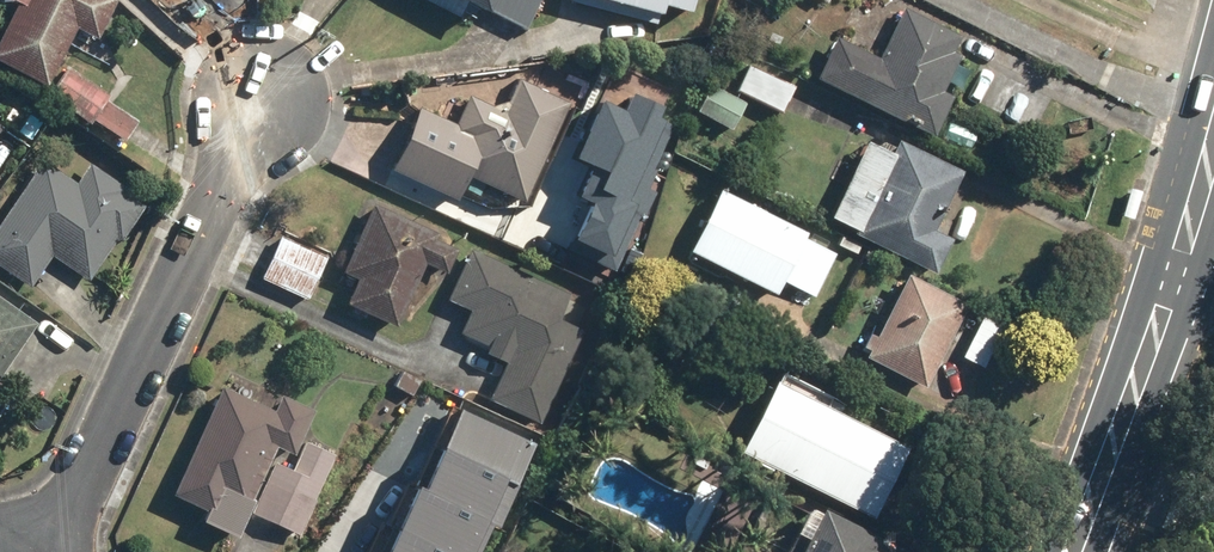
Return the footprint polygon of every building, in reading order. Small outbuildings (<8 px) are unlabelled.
[(16,3),(0,34),(0,64),(46,88),(77,29),(97,39),(117,0),(10,0),(16,3)] [(524,33),(541,0),(460,0),(524,33)] [(658,15),(661,6),(686,13),(690,0),(601,0),(658,15)] [(878,59),(834,38),(814,82),(931,136),(950,97),(940,92),(957,56),(950,53),(959,34),(902,8),(878,59)] [(793,87),(747,66),(735,92),(780,113),(793,87)] [(139,122),(107,101),(111,96),(68,68),(49,97),(91,125),(93,121),(125,142),(139,122)] [(503,112),(468,96),(454,126),(417,109),(389,171),(455,200),(466,176),(523,202),(568,103),(517,81),(503,112)] [(744,104),(708,86),(694,113),(730,131),(744,104)] [(575,251),(615,270),(653,191),(646,188),(680,117),(636,95),(628,111),(609,101),(581,159),(597,167),(582,198),(598,205),(575,251)] [(896,142),(890,153),(864,140),(827,217),(853,230),(851,234),(934,274),(949,242),(928,232),(938,212),(940,213),(960,173),(896,142)] [(45,164),(0,226),(0,267),(29,288),(53,256),(87,281),(146,200),(100,167),(82,191),(45,164)] [(802,238),(804,233),(716,190),(686,251),(773,294),(780,280),(813,297),(834,254),(802,238)] [(372,204),(341,271),(356,278),(344,304),(395,327),(424,264),(446,274),(456,250),(433,240),(436,233),(372,204)] [(328,255),(282,235),(262,280),(307,300),(328,255)] [(568,295),(468,250),(446,301),(467,310),(457,334),(487,347),(483,354),(505,363),(488,401),(540,424),(581,331),(557,321),(568,295)] [(964,305),(905,275),(864,357),(923,387),(964,305)] [(0,297),(0,373),(36,322),(0,297)] [(1001,329),(980,318),(959,357),(980,368),(1001,329)] [(906,448),(772,382),(737,452),(871,518),(906,448)] [(274,412),(222,387),(171,495),(204,510),(198,522),(233,538),(276,446),(292,454),(312,411),(281,397),(274,412)] [(540,437),(466,406),(446,451),(520,482),(540,437)] [(335,457),(306,443),(293,471),(275,463),(251,513),(297,535),(335,457)] [(446,451),(428,493),(491,520),(502,525),(520,482),(446,451)] [(404,527),(459,551),(476,551),(491,520),(428,493),(421,489),(404,527)] [(817,510),(796,551),(902,551),(817,510)] [(393,551),(459,551),(404,527),(393,551)]
